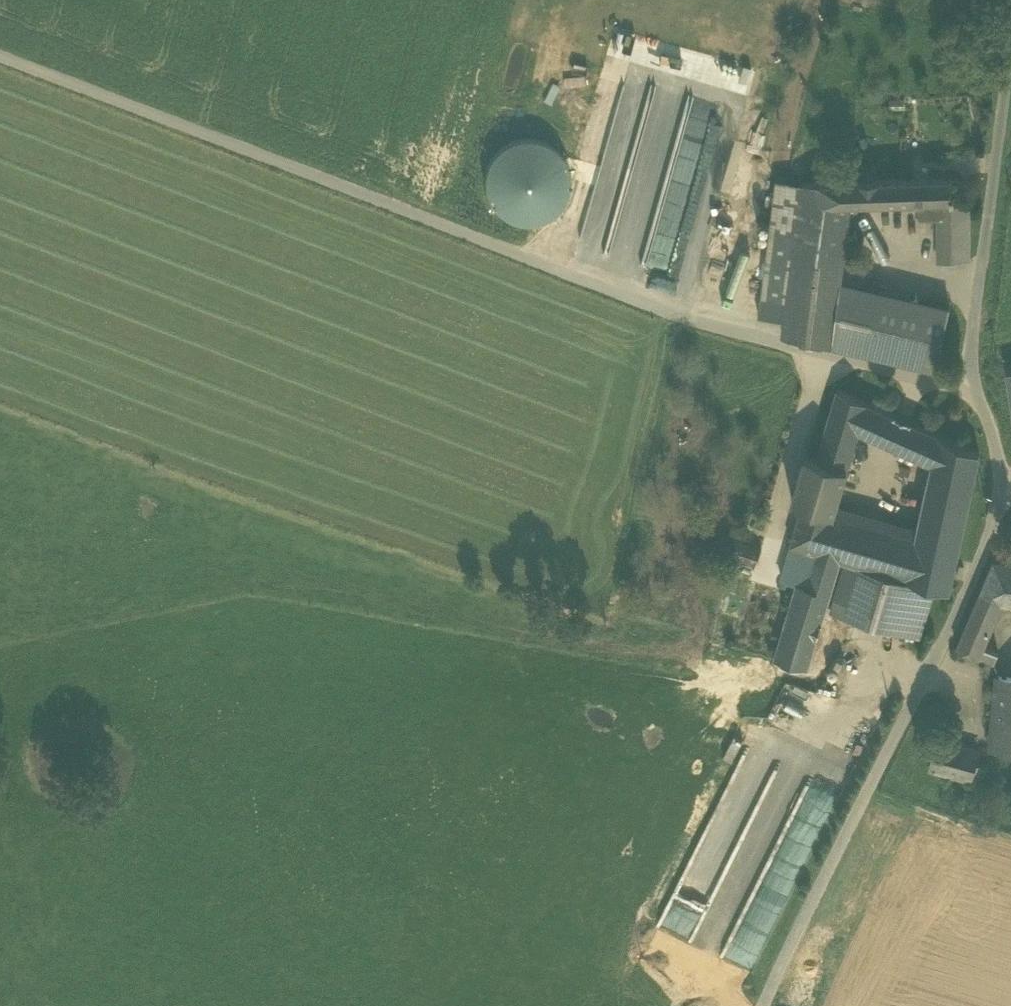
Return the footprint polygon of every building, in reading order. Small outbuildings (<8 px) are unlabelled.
[(538,139),(522,138),(506,143),(494,154),(487,169),(486,185),(491,201),(502,213),(517,221),(533,222),(549,216),(561,205),(569,191),(570,174),(564,158),(553,146),(538,139)] [(752,157),(721,150),(697,255),(728,262),(752,157)] [(938,199),(938,204),(952,202),(952,198),(953,198),(953,196),(955,195),(955,192),(952,192),(952,176),(880,179),(880,178),(877,179),(862,180),(862,179),(860,179),(860,180),(853,180),(851,202),(915,199),(938,199)] [(853,180),(803,182),(779,179),(764,296),(788,299),(785,319),(783,334),(832,346),(841,280),(851,202),(853,180)] [(938,199),(915,199),(916,212),(920,217),(938,216),(938,204),(938,199)] [(938,216),(938,262),(969,260),(970,201),(952,202),(938,204),(938,216)] [(832,346),(936,370),(950,306),(841,280),(832,346)] [(788,299),(764,296),(762,296),(759,316),(785,319),(788,299)] [(893,414),(868,403),(868,402),(867,402),(868,402),(866,401),(866,402),(839,389),(838,388),(837,390),(838,390),(818,457),(817,457),(817,458),(848,468),(859,431),(884,442),(894,417),(895,417),(895,416),(896,416),(895,415),(896,414),(894,414),(893,414)] [(909,421),(896,416),(895,416),(895,417),(894,417),(884,442),(898,448),(909,423),(908,423),(909,421)] [(932,464),(916,536),(835,511),(822,555),(792,545),(782,579),(797,583),(774,659),(808,669),(840,561),(845,562),(830,612),(916,637),(930,587),(949,593),(959,548),(979,453),(938,435),(939,434),(937,434),(912,423),(912,422),(911,422),(911,421),(910,421),(910,422),(909,421),(908,423),(909,423),(898,448),(932,464)] [(792,545),(822,555),(835,511),(848,468),(817,458),(808,456),(808,455),(806,455),(806,456),(806,457),(793,499),(792,501),(794,501),(803,504),(803,505),(792,543),(791,543),(791,545),(792,545)] [(732,558),(756,567),(762,549),(723,536),(717,552),(732,558)] [(994,560),(957,648),(979,658),(992,663),(994,664),(998,654),(983,648),(1002,603),(1010,605),(1010,563),(994,560)] [(1010,747),(1010,678),(999,677),(998,680),(992,746),(1010,747)] [(929,768),(970,779),(975,750),(937,739),(929,768)]
